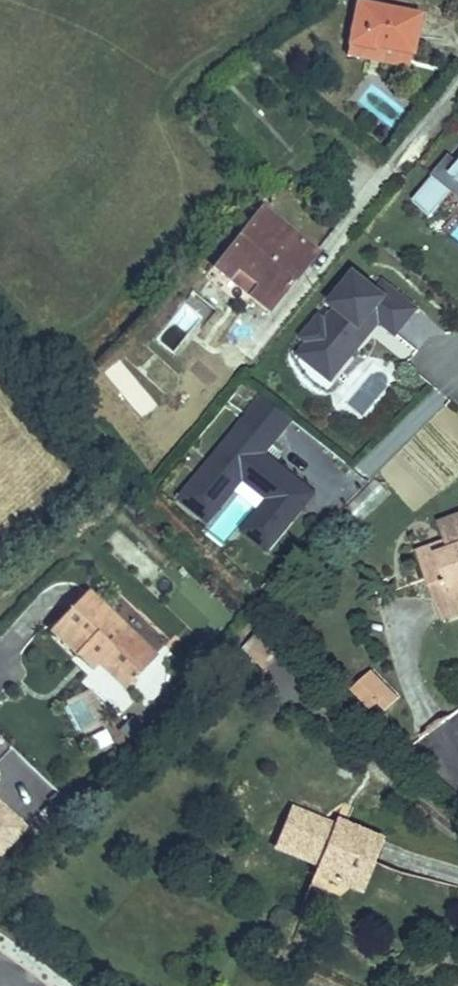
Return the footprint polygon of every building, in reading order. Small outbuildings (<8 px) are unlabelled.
[(346,55),(409,68),(420,16),(357,3),(346,55)] [(447,157),(431,176),(435,179),(414,204),(431,218),(452,193),(457,185),(457,166),(447,157)] [(268,313),(310,261),(316,252),(262,209),(224,257),(236,267),(228,277),(253,296),(250,300),(268,313)] [(216,267),(228,277),(236,267),(224,257),(216,267)] [(422,314),(389,288),(383,296),(361,278),(337,308),(344,313),(332,327),(326,322),(309,342),(315,347),(347,373),(375,338),(368,332),(377,320),(385,326),(402,339),(422,314)] [(368,332),(375,338),(385,326),(377,320),(368,332)] [(347,373),(315,347),(307,357),(339,383),(347,373)] [(265,438),(272,444),(292,419),(263,396),(181,499),(210,522),(222,506),(211,497),(233,469),(244,479),(269,499),(243,532),(268,552),(292,522),(287,517),(297,504),(303,509),(314,494),(264,454),(256,448),(265,438)] [(256,448),(264,454),(272,444),(265,438),(256,448)] [(211,497),(222,506),(244,479),(233,469),(211,497)] [(287,517),(292,522),(303,509),(297,504),(287,517)] [(442,621),(457,615),(457,517),(438,524),(445,542),(449,551),(436,556),(437,560),(421,566),(442,621)] [(417,553),(421,566),(437,560),(436,556),(449,551),(445,542),(417,553)] [(155,656),(88,591),(51,630),(75,652),(80,646),(99,664),(125,688),(155,656)] [(246,649),(265,668),(284,648),(264,629),(246,649)] [(75,652),(93,669),(99,664),(80,646),(75,652)] [(371,672),(366,676),(386,696),(376,705),(384,714),(398,700),(371,672)] [(352,690),(372,710),(376,705),(386,696),(366,676),(352,690)] [(77,731),(94,724),(83,695),(65,702),(77,731)] [(94,751),(111,744),(105,729),(88,736),(94,751)] [(15,818),(0,804),(0,834),(15,818)] [(278,839),(321,857),(319,863),(315,873),(345,885),(357,856),(374,863),(384,839),(347,824),(344,830),(334,826),(290,808),(278,839)] [(6,849),(26,828),(15,818),(0,834),(0,843),(6,849)] [(337,820),(334,826),(344,830),(347,824),(337,820)] [(278,839),(275,846),(319,863),(321,857),(278,839)] [(362,892),(374,863),(357,856),(345,885),(362,892)] [(345,885),(315,873),(310,884),(341,897),(345,885)]
